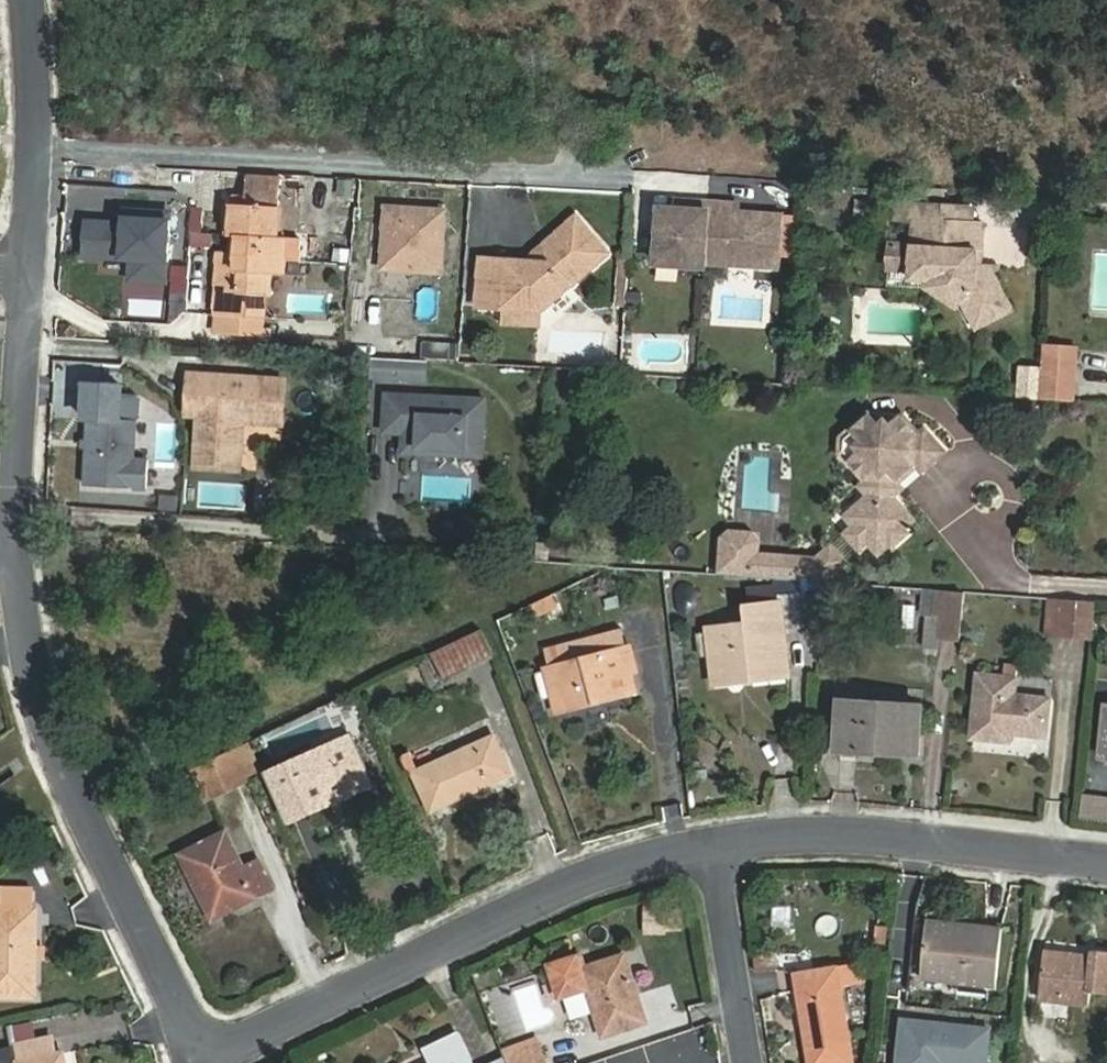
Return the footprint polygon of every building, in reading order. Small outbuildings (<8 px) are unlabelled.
[(289,261),(307,263),(309,238),(282,237),(285,176),(248,174),(248,203),(232,203),(230,249),(219,248),(215,315),(217,315),(265,318),(269,318),(272,276),(288,278),(289,261)] [(691,210),(662,208),(659,253),(682,254),(681,265),(707,267),(707,262),(757,265),(758,254),(781,256),(783,216),(729,212),(729,204),(691,202),(691,210)] [(930,208),(906,206),(905,222),(921,223),(929,223),(930,208)] [(980,211),(930,208),(929,223),(979,226),(980,211)] [(169,212),(126,209),(125,223),(86,220),(84,257),(132,260),(131,281),(168,283),(172,215),(169,212)] [(451,211),(393,209),(390,269),(448,272),(451,211)] [(540,262),(487,260),(484,305),(548,308),(609,250),(578,217),(547,246),(546,256),(540,262)] [(984,331),(1020,313),(994,271),(985,270),(985,254),(990,254),(991,226),(979,226),(929,223),(921,223),(920,247),(918,272),(918,282),(939,283),(971,304),(984,331)] [(898,246),(897,271),(918,272),(920,247),(898,246)] [(918,272),(897,271),(896,288),(918,289),(918,282),(918,272)] [(918,282),(918,289),(935,289),(967,310),(971,304),(939,283),(918,282)] [(217,315),(215,348),(263,351),(265,318),(217,315)] [(1080,401),(1084,346),(1051,344),(1047,399),(1080,401)] [(430,359),(372,355),(370,379),(428,383),(430,359)] [(285,378),(190,373),(188,413),(199,414),(195,466),(240,469),(244,423),(282,424),(285,378)] [(122,387),(86,385),(84,418),(89,418),(85,485),(146,489),(148,460),(133,459),(135,419),(120,418),(121,394),(122,387)] [(137,395),(121,394),(120,418),(135,419),(142,414),(142,401),(137,395)] [(494,401),(395,395),(393,433),(412,434),(428,435),(427,449),(474,451),(475,438),(492,439),(494,401)] [(924,477),(951,453),(928,429),(923,433),(907,415),(895,426),(882,425),(872,413),(853,429),(863,442),(863,454),(854,461),(871,480),(869,497),(850,514),(858,524),(846,535),(861,553),(870,546),(879,557),(890,547),(894,552),(912,536),(905,528),(915,519),(898,500),(907,475),(916,467),(924,477)] [(491,458),(492,439),(475,438),(474,451),(427,449),(428,435),(412,434),(410,453),(491,458)] [(789,581),(791,557),(761,555),(762,541),(754,532),(730,531),(722,537),(720,560),(752,562),(750,578),(789,581)] [(846,535),(833,546),(849,564),(861,553),(846,535)] [(819,559),(791,557),(789,581),(826,583),(849,564),(833,546),(819,559)] [(752,562),(720,560),(719,576),(750,578),(752,562)] [(788,612),(804,610),(802,589),(786,591),(788,612)] [(942,636),(960,637),(965,594),(934,592),(932,611),(945,613),(942,636)] [(749,665),(750,676),(792,670),(785,599),(748,603),(750,623),(707,628),(711,670),(749,665)] [(1045,637),(1057,638),(1063,601),(1049,600),(1045,637)] [(1057,638),(1091,640),(1094,604),(1063,601),(1057,638)] [(445,681),(492,658),(480,629),(431,653),(445,681)] [(549,648),(553,668),(629,650),(625,629),(549,648)] [(629,650),(553,668),(547,670),(557,712),(642,690),(633,649),(629,650)] [(712,680),(750,676),(749,665),(711,670),(712,680)] [(547,672),(536,674),(543,699),(553,696),(547,672)] [(1015,677),(976,674),(969,738),(1009,744),(1010,733),(1044,736),(1048,698),(1013,695),(1015,677)] [(923,707),(842,698),(836,750),(918,758),(923,707)] [(1102,724),(1097,759),(1106,760),(1106,725),(1102,724)] [(497,734),(412,773),(429,815),(515,774),(497,734)] [(351,736),(269,775),(291,823),(373,785),(351,736)] [(207,800),(248,781),(234,750),(194,770),(207,800)] [(1084,794),(1082,819),(1106,822),(1106,797),(1084,794)] [(241,871),(225,832),(182,851),(212,917),(272,889),(260,862),(241,871)] [(38,907),(0,906),(0,995),(37,996),(38,907)] [(656,913),(634,918),(638,934),(659,929),(656,913)] [(996,988),(1004,927),(928,918),(922,978),(996,988)] [(1043,947),(1037,1000),(1088,1007),(1090,989),(1106,991),(1106,949),(1093,947),(1092,953),(1043,947)] [(583,954),(557,964),(569,995),(590,988),(603,1031),(647,1017),(626,952),(587,966),(583,954)] [(865,963),(795,972),(809,1062),(857,1062),(846,985),(867,982),(865,963)] [(905,1019),(900,1062),(987,1062),(991,1028),(905,1019)] [(461,1027),(422,1043),(431,1062),(429,1062),(478,1062),(461,1027)] [(21,1057),(56,1051),(53,1037),(19,1044),(21,1057)] [(507,1062),(549,1062),(542,1041),(503,1053),(507,1062)] [(56,1051),(21,1057),(19,1044),(0,1047),(0,1062),(68,1062),(65,1049),(56,1051)] [(481,1062),(502,1062),(498,1054),(481,1062)]
